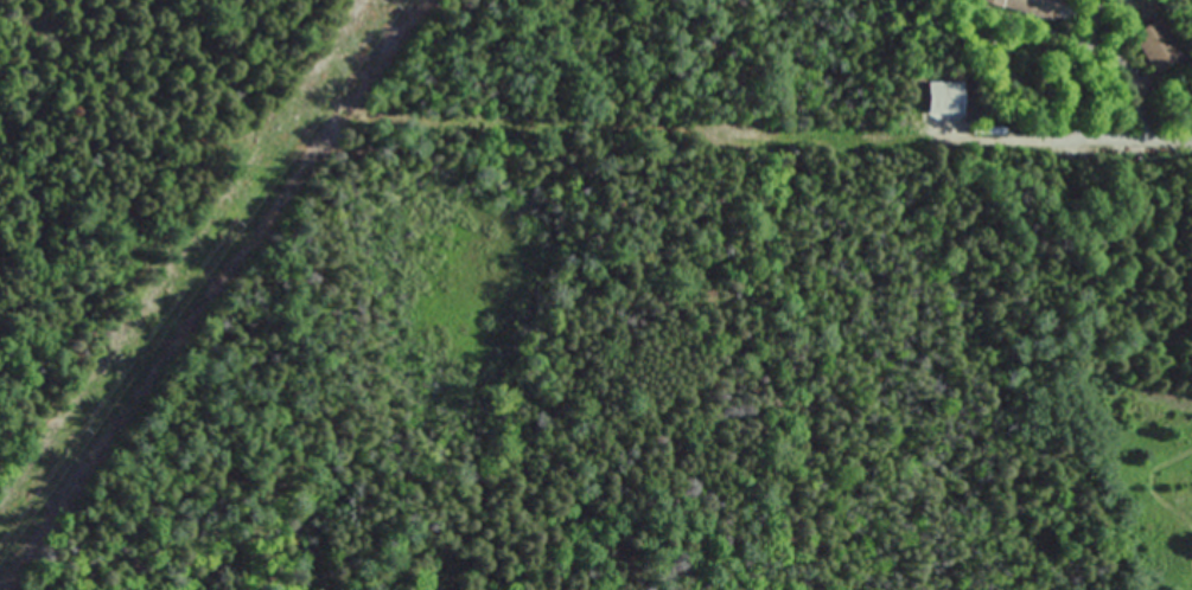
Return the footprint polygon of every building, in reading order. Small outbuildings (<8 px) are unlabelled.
[(1007,10),(1052,20),(1056,0),(1009,0),(1007,10)] [(1184,56),(1160,17),(1131,35),(1155,73),(1184,56)] [(923,113),(960,113),(960,82),(923,82),(923,113)]
